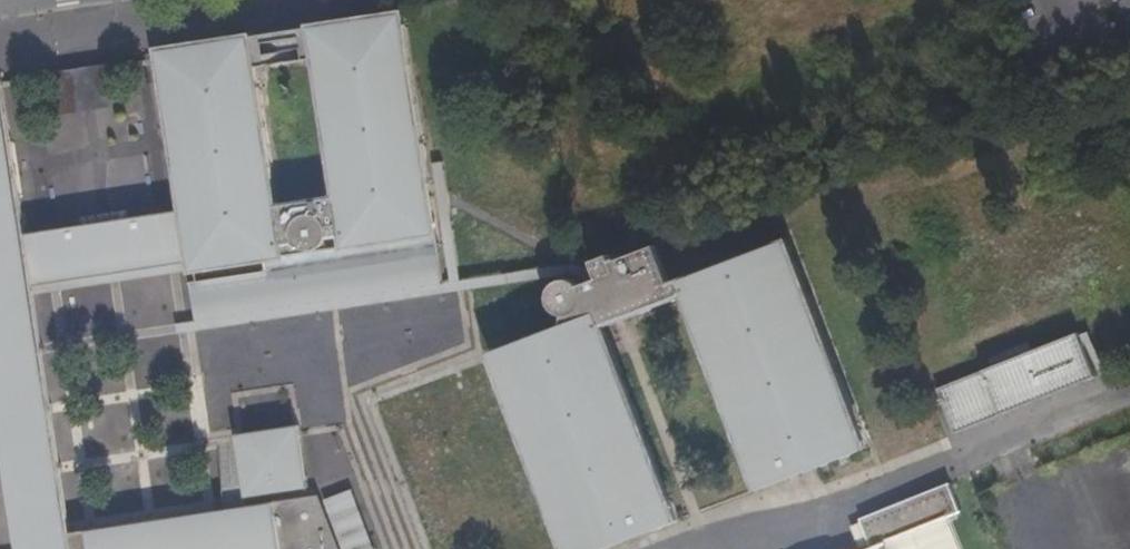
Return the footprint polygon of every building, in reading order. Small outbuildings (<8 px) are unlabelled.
[(430,165),(407,9),(310,25),(334,195),(281,203),(255,33),(187,43),(194,91),(164,98),(180,206),(183,220),(31,243),(29,230),(14,130),(1,133),(0,129),(0,548),(340,548),(324,507),(141,535),(77,545),(75,531),(71,531),(43,537),(7,303),(36,298),(39,297),(37,283),(189,260),(191,274),(290,258),(292,274),(192,290),(195,321),(443,282),(437,239),(443,236),(430,165)] [(265,30),(265,48),(305,47),(305,30),(265,30)] [(187,43),(155,49),(164,98),(194,91),(187,43)] [(110,63),(58,71),(64,110),(116,102),(110,63)] [(7,84),(0,85),(0,129),(1,133),(14,130),(7,84)] [(178,335),(546,280),(541,268),(463,279),(446,162),(430,165),(443,236),(450,281),(443,282),(195,321),(177,324),(178,335)] [(180,206),(29,230),(31,243),(183,220),(180,206)] [(611,254),(592,261),(598,278),(583,285),(562,279),(550,290),(561,315),(574,346),(632,483),(653,532),(682,521),(608,327),(684,298),(756,492),(870,449),(789,236),(672,282),(657,244),(614,261),(611,254)] [(39,297),(191,274),(189,260),(37,283),(39,297)] [(575,265),(567,264),(541,268),(546,280),(550,290),(562,279),(583,285),(598,278),(580,269),(575,265)] [(549,298),(553,308),(561,315),(550,290),(549,298)] [(71,531),(36,298),(7,303),(43,537),(71,531)] [(543,331),(496,350),(572,548),(609,548),(653,532),(632,483),(574,346),(561,315),(541,324),(543,331)] [(562,548),(572,548),(496,350),(488,353),(562,548)] [(240,446),(217,449),(223,489),(245,485),(247,497),(308,487),(299,425),(238,435),(240,446)] [(946,516),(958,510),(947,483),(859,519),(870,546),(862,548),(959,548),(946,516)] [(223,489),(226,508),(75,531),(77,545),(141,535),(324,507),(320,495),(248,505),(247,497),(245,485),(223,489)] [(351,488),(325,499),(343,548),(374,548),(351,488)]
